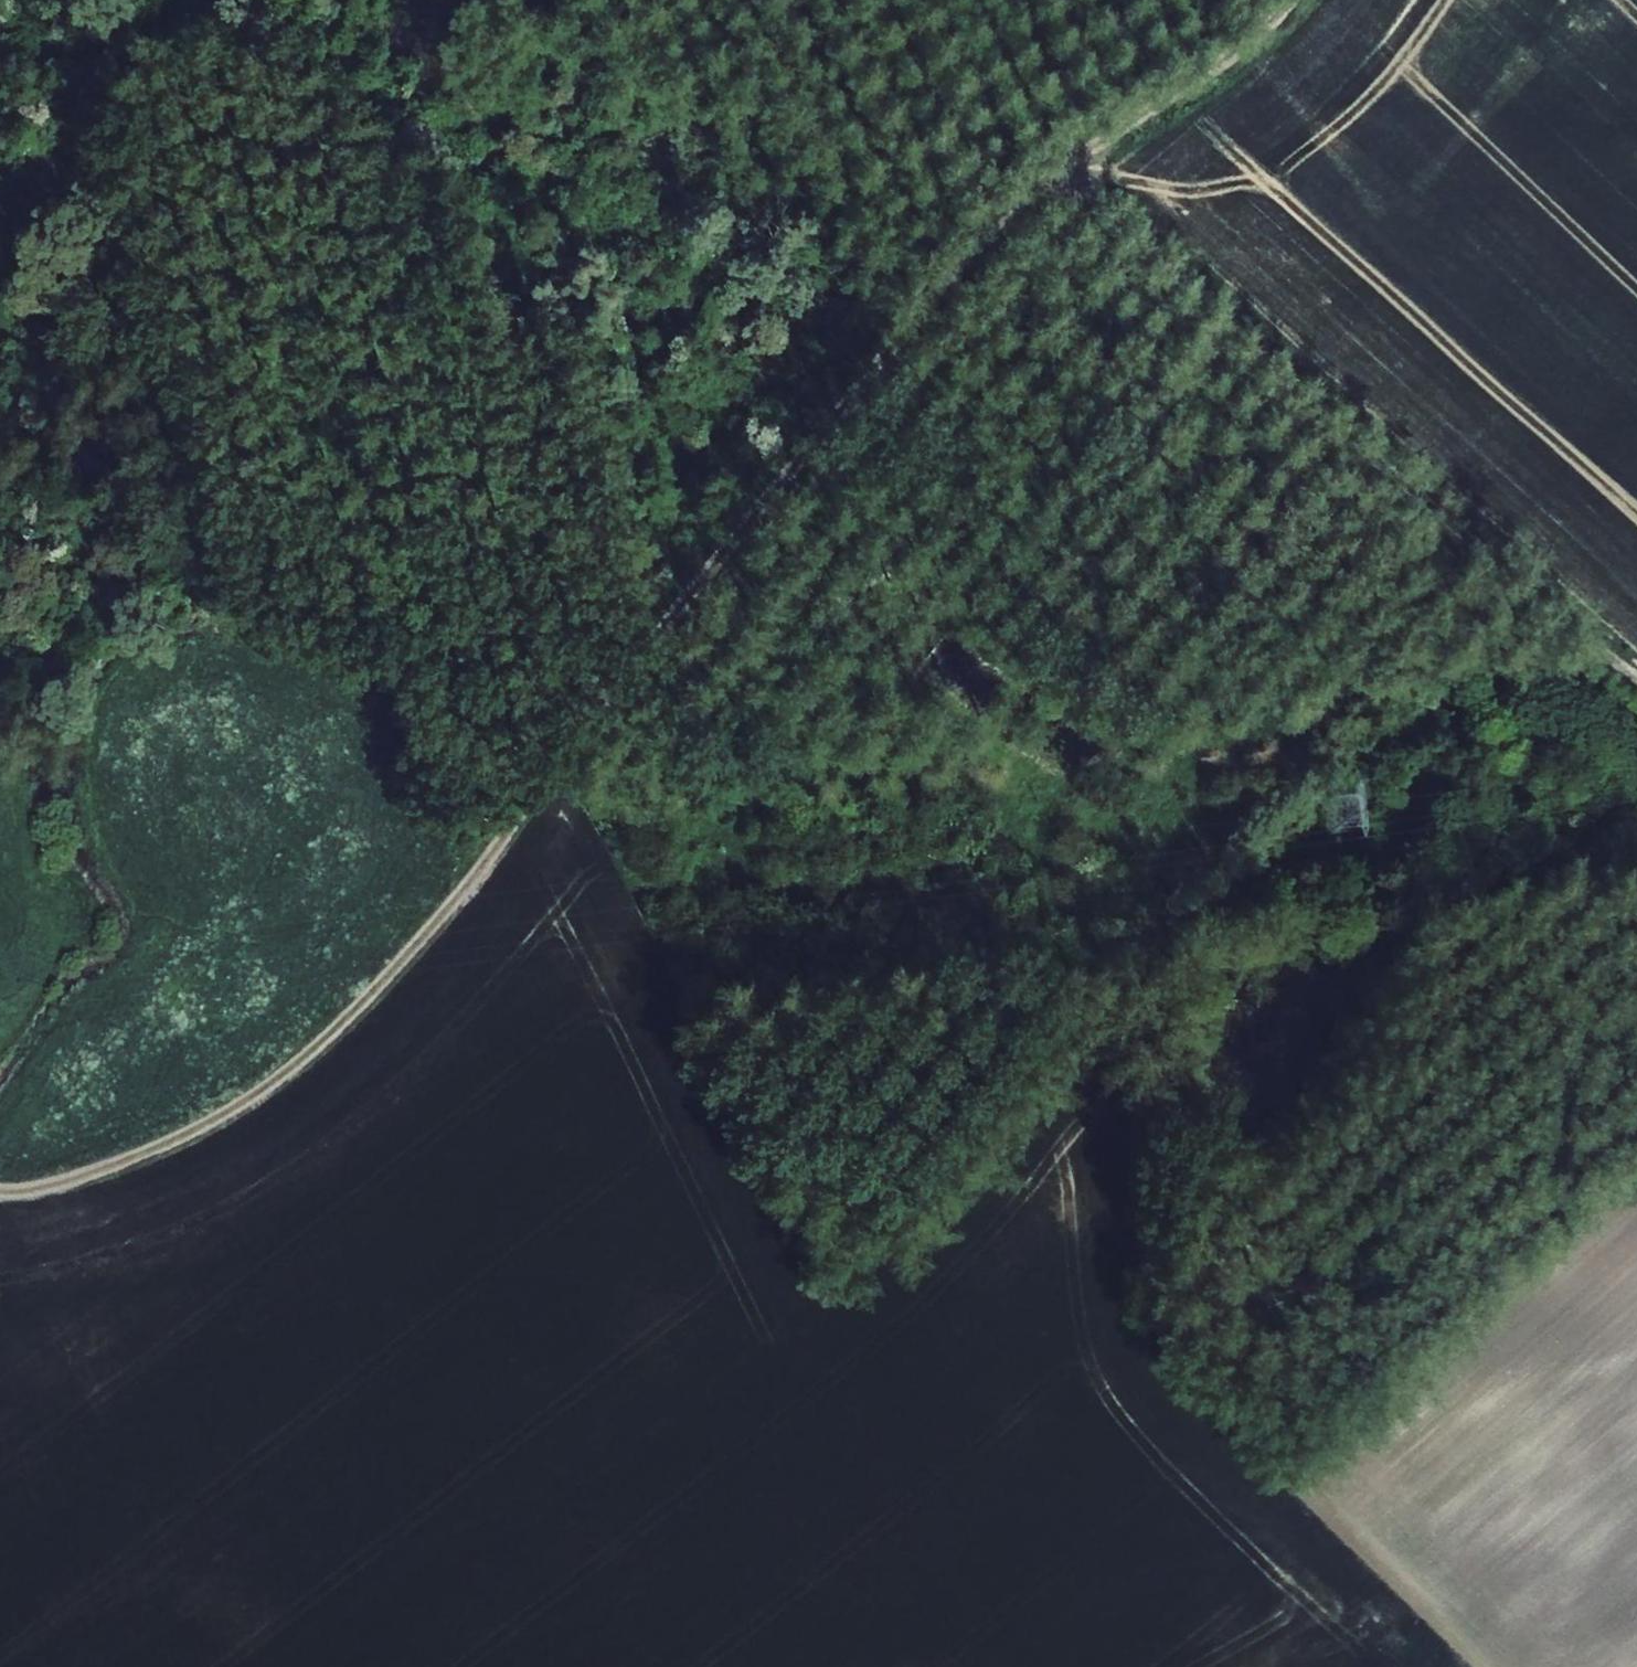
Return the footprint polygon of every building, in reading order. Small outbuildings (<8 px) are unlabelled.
[(1112,765),(1103,755),(1092,766),(1102,776),(1112,765)]
